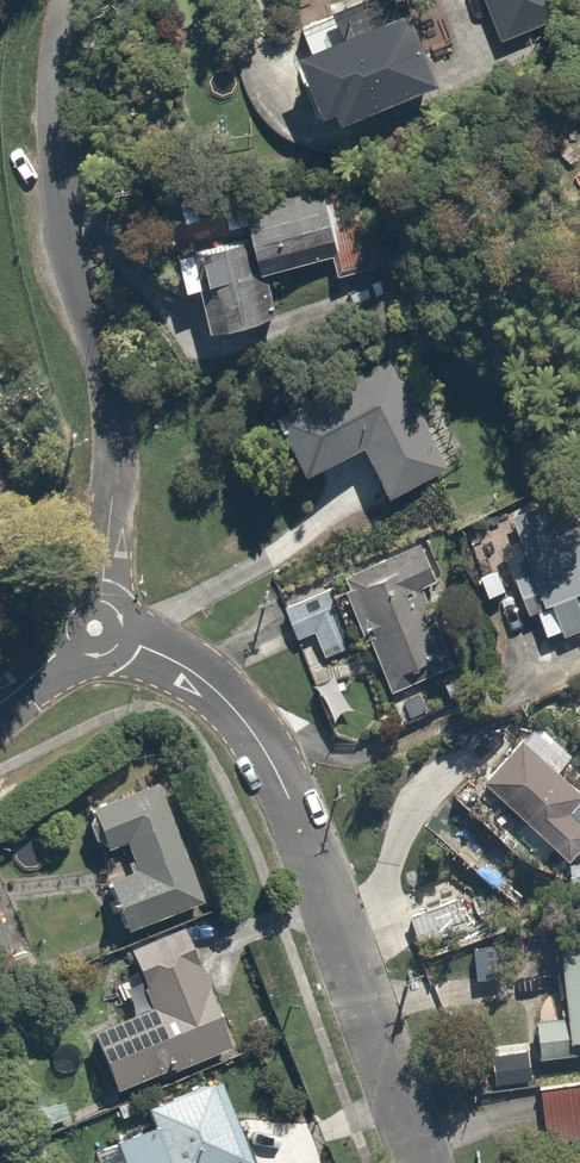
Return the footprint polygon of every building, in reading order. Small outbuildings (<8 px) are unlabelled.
[(502,44),(567,16),(561,0),(485,0),(502,44)] [(299,62),(323,122),(336,117),(341,129),(440,87),(410,16),(299,62)] [(234,198),(239,220),(185,231),(204,322),(258,311),(248,265),(337,247),(323,179),(234,198)] [(267,396),(293,454),(353,428),(381,492),(442,465),(388,343),(267,396)] [(491,535),(500,554),(475,565),(484,585),(508,575),(539,646),(579,627),(579,607),(576,598),(579,596),(579,521),(570,500),(491,535)] [(390,553),(342,571),(387,689),(435,670),(390,553)] [(320,582),(281,596),(301,652),(340,638),(320,582)] [(517,729),(479,769),(566,854),(579,839),(579,791),(517,729)] [(161,784),(96,810),(110,850),(131,843),(139,871),(112,883),(130,934),(208,904),(161,784)] [(460,880),(404,908),(423,945),(478,918),(460,880)] [(187,924),(135,944),(155,996),(82,1024),(104,1082),(230,1034),(187,924)] [(551,930),(562,1000),(530,1005),(537,1047),(579,1040),(579,926),(551,930)] [(95,1104),(117,1162),(243,1162),(206,1063),(95,1104)]
